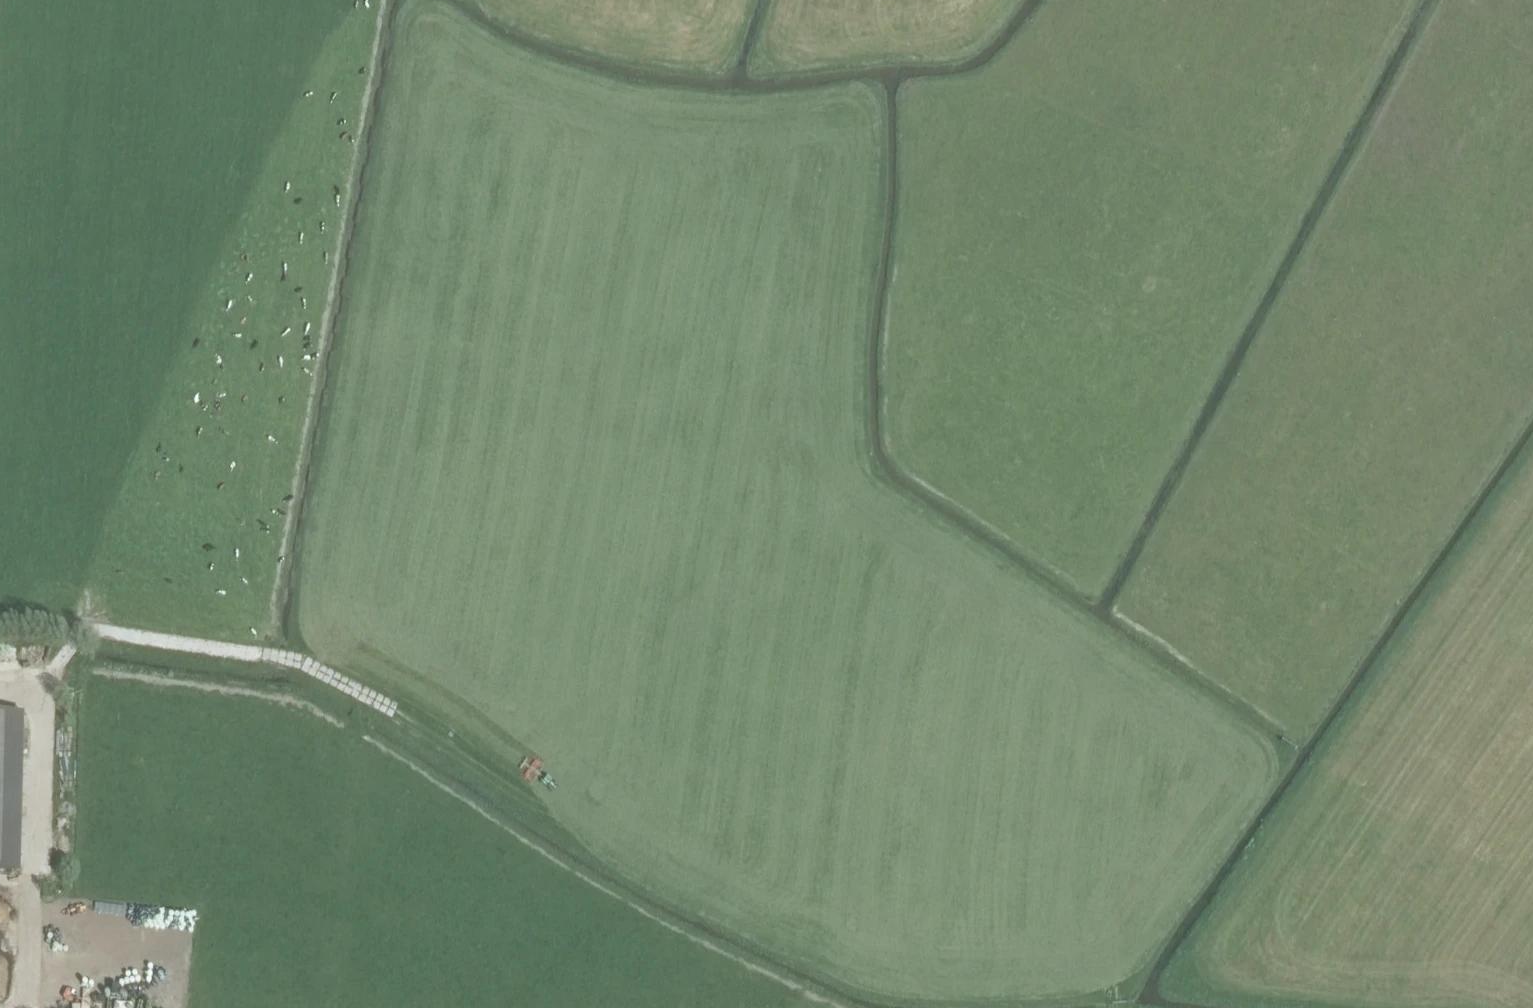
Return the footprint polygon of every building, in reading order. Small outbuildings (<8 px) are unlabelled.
[(106,919),(133,919),(134,909),(106,909),(106,919)]
